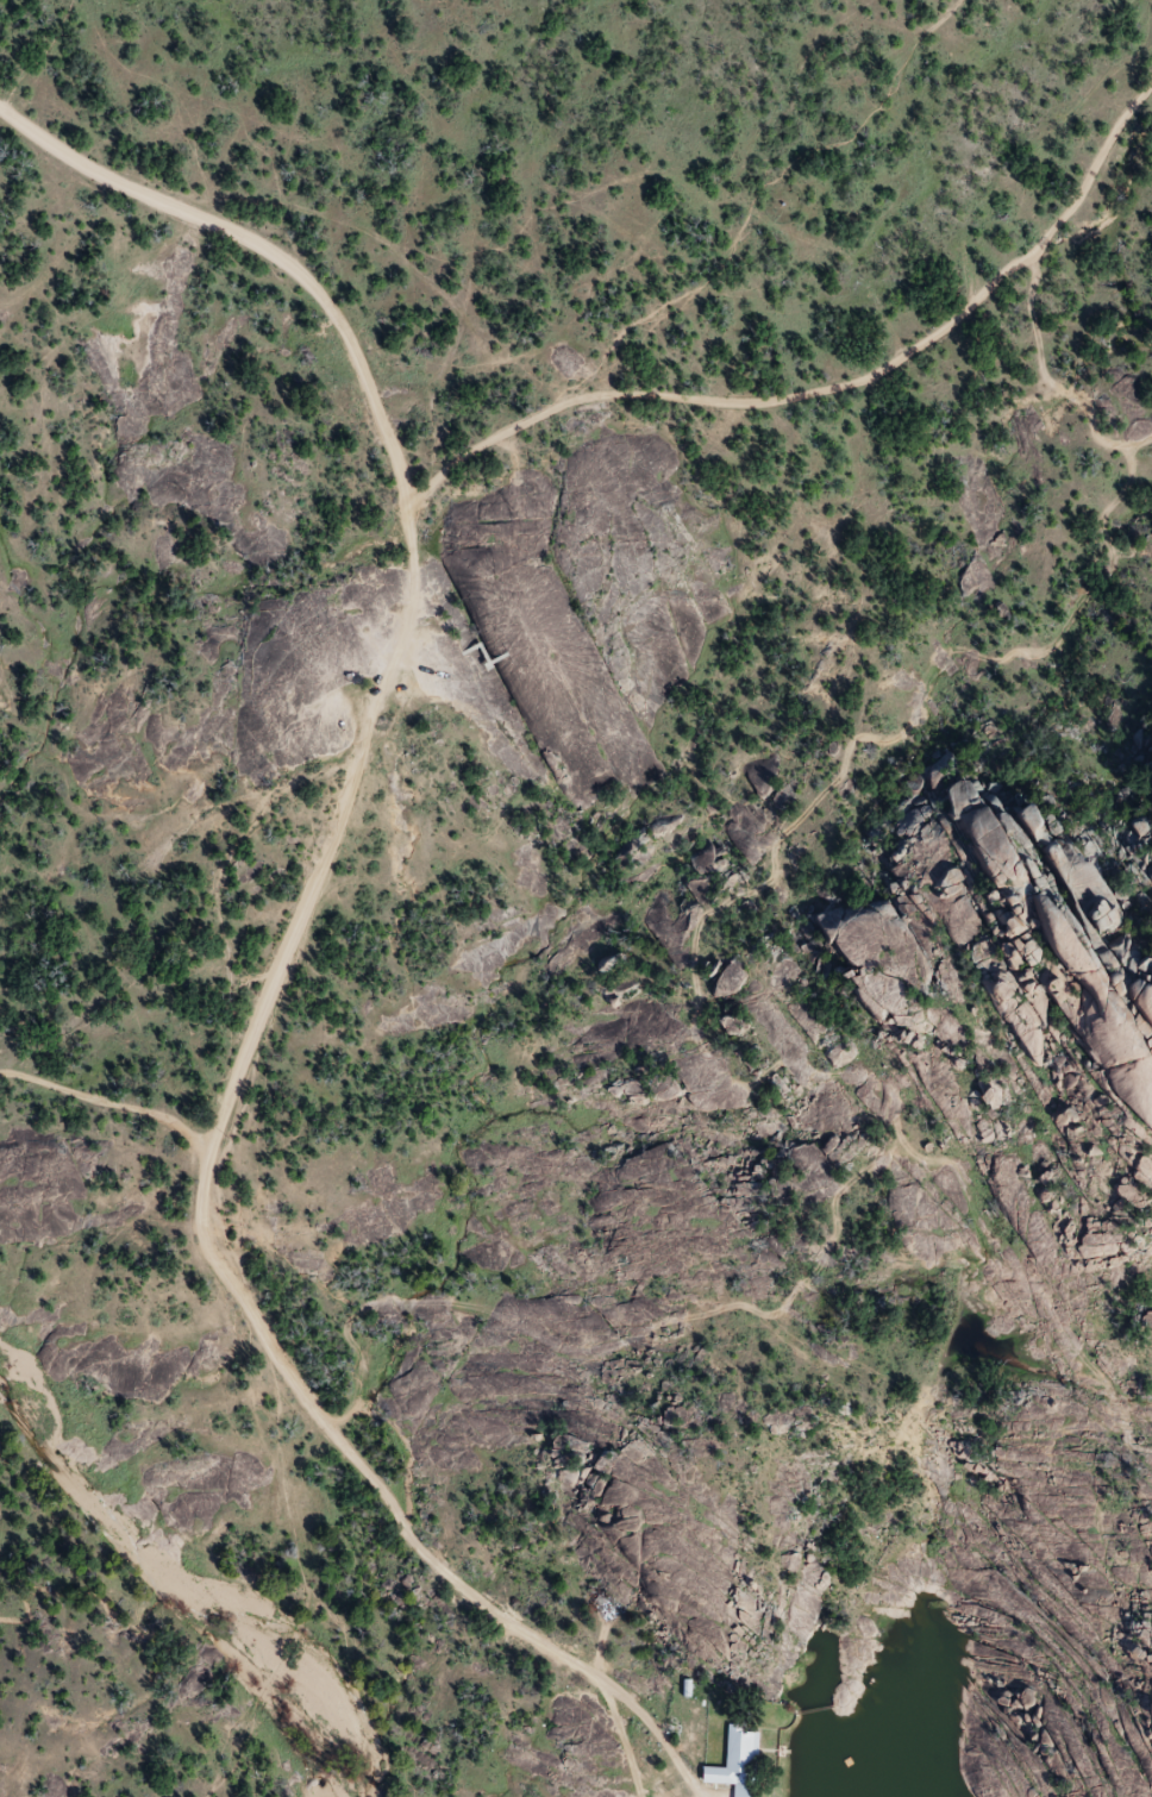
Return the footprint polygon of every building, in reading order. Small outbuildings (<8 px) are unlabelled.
[(1140,986),(1129,1010),(1151,1020),(1151,991),(1140,986)] [(746,1732),(746,1725),(728,1725),(726,1769),(704,1768),(703,1785),(735,1786),(734,1796),(754,1796),(757,1733),(746,1732)]
